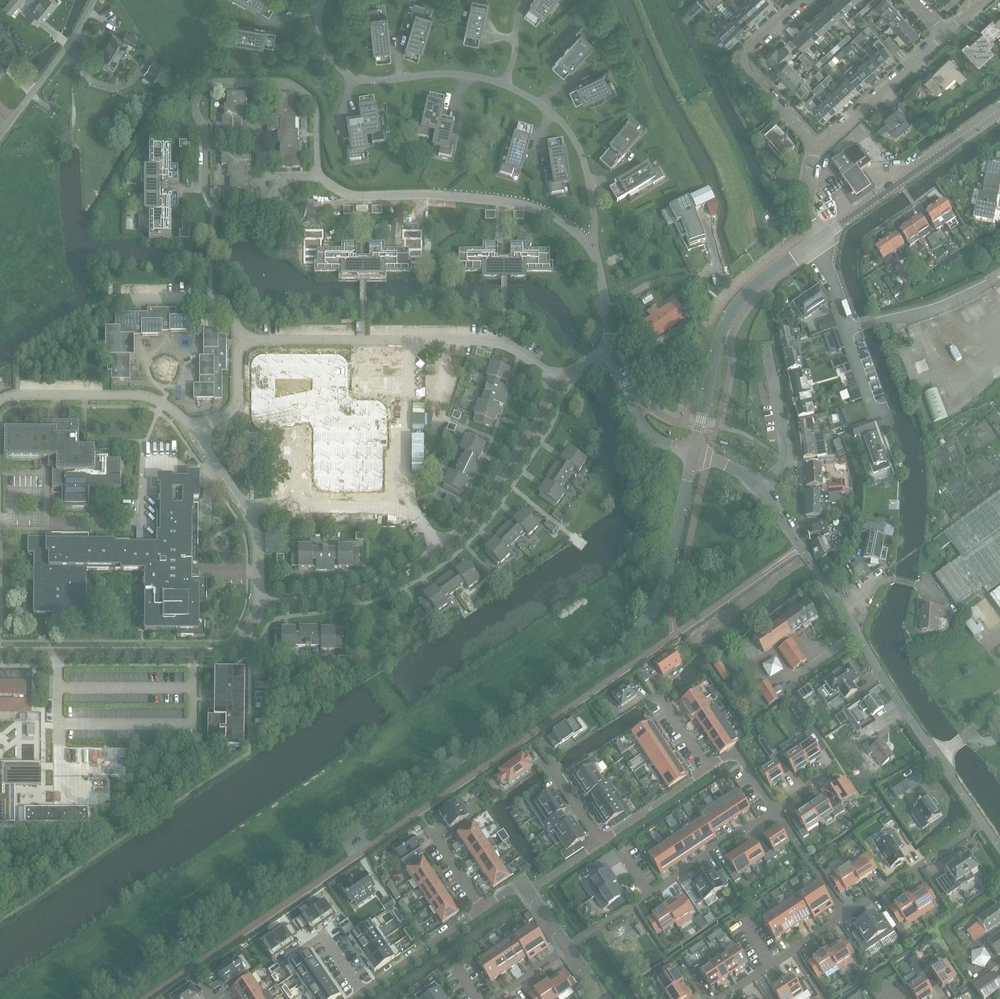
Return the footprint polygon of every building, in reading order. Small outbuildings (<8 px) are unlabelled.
[(11,14),(22,0),(9,0),(3,8),(11,14)] [(41,18),(43,19),(57,2),(54,0),(39,0),(31,10),(30,9),(26,14),(37,23),(41,18)] [(263,13),(269,16),(277,3),(272,0),(241,0),(263,13)] [(488,2),(481,0),(469,0),(468,1),(472,2),(464,42),(478,45),(488,2)] [(554,0),(535,0),(524,15),(536,24),(554,0)] [(697,0),(691,6),(697,12),(703,6),(700,3),(698,1),(697,0)] [(700,3),(703,6),(708,12),(713,8),(705,0),(703,0),(700,3)] [(744,7),(756,19),(757,20),(762,15),(761,15),(764,12),(753,0),(751,0),(749,2),(750,4),(745,8),(744,7)] [(754,0),(753,0),(764,12),(765,11),(766,11),(770,7),(774,3),(771,0),(754,0)] [(847,7),(840,0),(834,0),(828,5),(838,15),(847,7)] [(873,0),(871,0),(867,4),(863,7),(866,11),(875,3),(873,0)] [(875,6),(883,16),(894,6),(889,0),(882,0),(875,6)] [(412,16),(415,17),(404,55),(418,60),(431,17),(424,15),(427,8),(415,4),(412,16)] [(829,23),(838,15),(828,5),(820,13),(829,23)] [(891,24),(902,15),(894,6),(883,16),(891,24)] [(737,16),(735,15),(747,28),(747,27),(748,28),(753,24),(752,23),(756,19),(744,7),(740,10),(741,12),(737,16)] [(859,17),(866,11),(863,7),(854,16),(859,20),(861,18),(859,17)] [(391,60),(386,16),(379,17),(378,9),(366,11),(368,22),(372,22),(376,62),(391,60)] [(829,23),(820,13),(810,21),(820,32),(829,23)] [(731,18),(733,20),(727,24),(738,36),(739,35),(739,36),(744,32),(743,31),(747,28),(735,15),(731,18)] [(899,33),(910,23),(902,15),(891,24),(899,33)] [(856,20),(857,22),(859,20),(854,16),(849,21),(852,24),(856,20)] [(870,17),(867,21),(872,26),(875,23),(870,17)] [(996,22),(993,19),(987,24),(997,35),(999,32),(999,18),(996,22)] [(811,40),(820,32),(810,21),(801,30),(811,40)] [(735,40),(734,39),(738,36),(727,24),(726,23),(722,26),(724,28),(715,36),(720,42),(724,39),(729,44),(730,43),(730,44),(735,40)] [(876,31),(880,28),(875,23),(872,26),(876,31)] [(907,43),(919,33),(910,23),(899,33),(907,43)] [(992,39),(995,37),(997,35),(987,24),(982,29),(985,32),(970,45),(968,43),(963,48),(980,66),(995,53),(990,47),(995,42),(992,39)] [(234,40),(273,47),(276,32),(232,25),(231,32),(223,30),(222,42),(233,44),(234,40)] [(593,44),(588,39),(593,33),(584,25),(576,34),(579,37),(552,67),(564,77),(593,44)] [(867,33),(864,29),(858,34),(862,39),(867,33)] [(801,30),(793,38),(802,48),(803,48),(807,52),(815,44),(811,40),(801,30)] [(137,38),(126,31),(123,37),(122,39),(112,33),(99,55),(114,65),(128,43),(127,42),(128,41),(133,44),(137,38)] [(846,42),(851,37),(848,33),(843,38),(846,42)] [(853,39),(857,43),(862,39),(858,34),(853,39)] [(837,43),(840,47),(846,42),(843,38),(837,43)] [(873,42),(879,48),(875,53),(885,64),(894,55),(878,38),(873,42)] [(795,45),(790,39),(787,42),(792,48),(795,45)] [(895,52),(900,47),(892,39),(888,44),(895,52)] [(788,48),(784,44),(778,50),(776,48),(766,57),(774,67),(791,52),(788,48)] [(850,50),(846,45),(840,51),(844,55),(850,50)] [(828,58),(833,53),(830,50),(824,55),(828,58)] [(835,55),(839,59),(844,55),(840,51),(835,55)] [(793,54),(791,52),(774,67),(783,77),(794,67),(787,60),(793,54)] [(864,58),(866,60),(866,61),(876,72),(885,64),(875,53),(871,56),(869,54),(866,53),(864,56),(864,58)] [(819,60),(823,63),(828,58),(824,55),(819,60)] [(808,67),(812,63),(806,56),(802,60),(808,67)] [(961,67),(951,57),(925,80),(937,94),(956,77),(961,83),(968,77),(960,68),(961,67)] [(162,64),(154,59),(144,74),(155,81),(161,70),(159,69),(162,64)] [(876,72),(866,61),(857,69),(867,80),(876,72)] [(826,71),(832,66),(828,62),(823,67),(826,71)] [(802,77),(794,67),(783,77),(792,86),(802,77)] [(867,80),(857,69),(848,77),(858,88),(867,80)] [(819,79),(823,76),(818,70),(814,74),(819,79)] [(611,82),(607,84),(603,74),(569,91),(576,104),(602,91),(605,98),(616,93),(611,82)] [(792,86),(801,96),(811,87),(802,77),(792,86)] [(858,88),(848,77),(839,85),(849,96),(858,88)] [(820,82),(811,90),(815,94),(816,95),(824,87),(824,86),(820,82)] [(849,96),(839,85),(830,93),(840,104),(849,96)] [(815,94),(811,90),(803,97),(807,102),(806,103),(818,116),(817,117),(820,120),(821,119),(822,120),(831,112),(821,101),(816,95),(815,94)] [(222,128),(216,128),(215,141),(223,141),(245,141),(245,128),(242,128),(242,117),(245,117),(245,105),(247,105),(247,92),(227,92),(226,104),(224,104),(224,116),(222,116),(222,128)] [(135,93),(132,99),(143,104),(146,99),(135,93)] [(276,102),(276,116),(269,116),(269,125),(267,125),(267,133),(273,133),(273,131),(278,131),(296,131),(296,102),(296,94),(288,94),(288,95),(283,95),(283,93),(276,93),(276,102)] [(830,93),(821,101),(831,112),(840,104),(830,93)] [(430,95),(423,125),(420,124),(417,136),(429,139),(430,131),(437,133),(440,117),(445,98),(430,95)] [(374,98),(359,100),(362,121),(363,121),(365,137),(372,136),(373,143),(384,142),(383,130),(379,130),(374,98)] [(883,125),(895,138),(911,123),(905,117),(911,111),(902,101),(892,110),(892,111),(884,118),(887,121),(883,125)] [(455,120),(440,117),(437,133),(434,147),(441,148),(439,156),(451,158),(453,146),(449,146),(455,120)] [(623,129),(626,132),(599,162),(611,172),(640,139),(635,134),(640,128),(631,120),(623,129)] [(363,121),(362,121),(348,123),(352,149),(348,150),(350,161),(361,159),(360,152),(367,151),(365,137),(363,121)] [(519,125),(508,163),(504,162),(500,174),(512,177),(514,170),(521,172),(533,129),(519,125)] [(782,161),(794,150),(776,130),(771,125),(759,135),(782,161)] [(300,142),(298,142),(298,131),(296,131),(278,131),(278,143),(280,143),(280,159),(280,168),(287,168),(287,167),(292,167),(292,168),(300,168),(300,159),(300,142)] [(552,194),(564,193),(563,185),(570,184),(563,140),(548,142),(554,182),(550,183),(552,194)] [(159,141),(149,141),(149,168),(142,168),(142,183),(157,183),(164,183),(178,183),(178,168),(172,168),(172,145),(159,145),(159,141)] [(180,141),(180,149),(183,149),(183,157),(190,157),(190,141),(180,141)] [(831,163),(832,165),(841,177),(845,182),(871,163),(868,159),(866,157),(858,144),(834,162),(831,163)] [(221,153),(221,166),(228,166),(228,178),(230,178),(231,189),(223,189),(223,202),(231,202),(253,201),(253,189),(251,189),(251,177),(248,177),(248,166),(251,166),(251,153),(229,153),(221,153)] [(988,162),(983,189),(999,191),(999,186),(999,164),(988,162)] [(658,168),(651,172),(647,166),(609,189),(617,202),(651,181),(654,185),(664,179),(658,168)] [(871,189),(856,168),(851,172),(841,179),(856,199),(871,189)] [(709,188),(688,199),(694,210),(706,204),(715,200),(709,188)] [(974,218),(993,222),(999,191),(983,189),(982,194),(978,193),(974,218)] [(172,212),(178,212),(178,196),(164,196),(157,196),(142,196),(142,212),(149,212),(149,239),(159,239),(159,236),(172,236),(172,212)] [(662,212),(661,213),(668,227),(669,226),(674,224),(675,224),(675,225),(677,223),(677,224),(681,222),(690,246),(703,241),(705,241),(694,210),(688,199),(667,210),(662,212)] [(715,200),(706,204),(711,217),(716,215),(717,210),(718,204),(716,199),(715,200)] [(951,212),(943,200),(934,206),(942,218),(946,215),(950,221),(955,218),(951,212)] [(938,221),(942,219),(942,218),(934,206),(924,213),(932,225),(933,224),(937,230),(942,227),(938,221)] [(279,212),(273,207),(269,213),(275,217),(279,212)] [(288,216),(282,212),(278,217),(284,222),(288,216)] [(928,229),(919,216),(909,223),(917,237),(928,229)] [(297,222),(291,217),(286,222),(293,227),(297,222)] [(189,239),(189,223),(182,223),(183,231),(179,231),(180,239),(189,239)] [(909,223),(898,231),(907,244),(908,243),(917,237),(909,223)] [(927,244),(924,239),(931,234),(928,229),(917,237),(924,246),(927,244)] [(936,234),(935,233),(941,242),(945,239),(940,231),(936,234)] [(895,233),(884,240),(893,253),(898,250),(904,246),(895,233)] [(927,239),(932,247),(941,242),(935,233),(927,239)] [(910,247),(918,242),(922,248),(924,246),(917,237),(908,243),(910,247)] [(873,247),(882,261),(893,253),(884,240),(873,247)] [(369,257),(365,257),(357,257),(357,243),(341,243),(341,249),(317,249),(317,262),(314,262),(314,272),(341,272),(341,279),(385,279),(385,272),(412,272),(412,262),(409,262),(409,249),(385,249),(385,243),(369,243),(369,257)] [(510,257),(506,257),(498,257),(498,243),(482,243),(482,249),(459,249),(459,262),(455,262),(455,272),(482,272),(482,279),(526,279),(526,272),(553,272),(553,262),(550,262),(550,249),(526,249),(526,243),(510,243),(510,257)] [(901,255),(907,251),(904,246),(898,250),(901,255)] [(894,269),(899,276),(905,272),(900,265),(894,269)] [(794,304),(802,315),(804,318),(828,302),(818,287),(794,304)] [(873,297),(869,300),(873,307),(877,304),(873,297)] [(650,318),(639,325),(651,343),(687,318),(675,301),(658,313),(654,307),(647,312),(650,318)] [(148,313),(116,313),(116,327),(106,327),(106,356),(108,356),(108,372),(112,372),(111,380),(130,380),(130,356),(134,356),(134,336),(162,336),(162,332),(190,332),(190,317),(176,317),(176,309),(148,309),(148,313)] [(833,317),(818,322),(822,333),(837,328),(836,326),(833,317)] [(226,372),(226,359),(226,335),(218,335),(218,329),(204,329),(204,357),(200,357),(200,385),(194,385),(194,400),(214,400),(214,398),(222,398),(222,372),(226,372)] [(800,353),(798,345),(791,346),(788,330),(778,332),(787,371),(801,368),(798,354),(800,353)] [(837,330),(830,333),(836,352),(844,349),(837,330)] [(951,351),(957,361),(961,358),(956,348),(951,351)] [(477,349),(475,355),(475,356),(483,358),(485,351),(477,349)] [(487,378),(490,379),(486,391),(505,397),(508,388),(505,388),(507,384),(511,371),(510,370),(512,364),(494,358),(492,365),(491,364),(487,378)] [(251,374),(251,375),(251,378),(251,410),(251,416),(251,417),(251,418),(251,419),(252,419),(252,420),(252,421),(252,422),(253,422),(253,423),(253,424),(254,424),(254,425),(255,425),(255,426),(256,426),(256,427),(257,427),(257,428),(258,428),(259,428),(259,429),(260,429),(261,429),(262,429),(263,429),(264,429),(264,430),(265,430),(265,429),(266,429),(267,429),(277,427),(298,423),(303,422),(304,422),(304,421),(304,422),(304,421),(305,421),(305,422),(306,422),(307,422),(308,422),(309,423),(310,423),(310,424),(311,424),(311,425),(312,425),(312,426),(312,427),(313,427),(313,428),(313,429),(313,430),(313,433),(313,434),(313,435),(313,436),(312,445),(308,479),(308,482),(308,483),(308,484),(308,485),(308,486),(308,487),(308,488),(309,488),(309,489),(309,490),(310,490),(310,491),(311,491),(311,492),(312,493),(313,493),(313,494),(314,494),(314,495),(315,495),(316,495),(316,496),(317,496),(318,496),(319,496),(320,496),(321,496),(340,496),(374,495),(377,495),(378,495),(379,495),(380,495),(381,494),(382,494),(383,494),(383,493),(384,493),(384,492),(385,492),(385,491),(386,491),(386,490),(387,487),(388,487),(388,486),(388,485),(388,484),(388,433),(388,419),(388,413),(388,412),(388,411),(388,410),(387,410),(387,409),(387,408),(387,407),(386,407),(386,406),(385,405),(385,404),(384,404),(384,403),(383,403),(383,402),(382,402),(381,402),(381,401),(380,401),(379,401),(379,400),(378,400),(377,400),(376,400),(375,400),(357,400),(356,400),(355,400),(355,399),(354,399),(353,399),(353,398),(352,398),(351,398),(351,397),(350,396),(350,395),(349,395),(349,394),(349,393),(349,392),(349,391),(349,375),(349,374),(349,373),(348,373),(348,372),(348,371),(348,370),(348,369),(347,369),(347,368),(347,367),(346,367),(346,366),(345,366),(345,365),(344,365),(344,364),(343,364),(342,363),(341,363),(340,362),(339,362),(338,362),(337,362),(336,362),(336,361),(335,361),(306,362),(286,362),(278,361),(273,361),(268,361),(264,361),(264,362),(263,362),(262,362),(261,362),(260,362),(259,362),(259,363),(258,363),(257,363),(257,364),(256,364),(256,365),(255,365),(255,366),(254,366),(254,367),(253,367),(253,368),(253,369),(252,369),(252,370),(252,371),(252,372),(251,372),(251,373),(251,374)] [(801,371),(788,374),(788,375),(789,379),(794,399),(792,400),(793,404),(810,400),(805,381),(804,381),(803,376),(801,371)] [(857,386),(846,390),(851,404),(862,399),(857,386)] [(948,417),(937,389),(923,395),(933,423),(948,417)] [(499,408),(500,405),(502,406),(505,397),(486,391),(482,403),(479,402),(475,416),(476,416),(474,423),(491,428),(493,421),(495,422),(499,408)] [(810,400),(793,404),(794,408),(795,407),(798,419),(813,416),(810,400)] [(459,421),(462,415),(454,412),(452,418),(459,421)] [(811,421),(797,423),(799,434),(808,433),(808,435),(810,434),(811,436),(814,436),(814,435),(813,428),(811,421)] [(79,422),(41,422),(41,429),(5,429),(4,458),(48,458),(47,467),(52,467),(52,488),(62,488),(62,508),(89,508),(89,488),(121,489),(121,460),(95,460),(95,448),(79,448),(79,422)] [(872,422),(852,430),(855,439),(875,431),(872,422)] [(449,424),(447,430),(454,433),(457,427),(449,424)] [(822,427),(813,428),(814,435),(821,434),(821,433),(823,433),(832,431),(831,428),(826,428),(826,426),(822,427)] [(808,433),(799,434),(801,450),(811,448),(811,446),(814,445),(813,444),(815,443),(815,444),(825,443),(823,433),(821,433),(821,434),(814,435),(814,436),(811,436),(810,434),(808,435),(808,433)] [(883,447),(882,448),(877,434),(861,439),(872,468),(888,462),(883,447)] [(464,458),(463,457),(460,464),(476,471),(480,463),(478,462),(485,446),(484,445),(485,444),(469,436),(468,437),(466,437),(460,450),(467,453),(464,458)] [(811,448),(801,450),(803,460),(818,457),(827,456),(825,443),(815,444),(815,443),(813,444),(814,445),(811,446),(811,448)] [(582,444),(581,447),(579,449),(589,455),(591,451),(582,444)] [(559,464),(557,463),(552,470),(567,480),(571,474),(569,473),(573,469),(578,473),(586,461),(585,460),(586,458),(571,448),(570,450),(569,449),(559,464)] [(844,454),(842,450),(837,452),(839,458),(845,456),(844,454)] [(840,459),(839,459),(840,466),(847,465),(847,462),(846,458),(845,458),(840,458),(840,459)] [(470,478),(472,479),(476,471),(460,464),(457,470),(458,471),(455,476),(449,473),(443,485),(444,486),(443,488),(460,496),(461,494),(462,495),(470,478)] [(822,465),(804,466),(805,487),(823,487),(822,465)] [(562,485),(563,486),(567,480),(552,470),(547,478),(549,479),(539,494),(540,495),(539,496),(554,507),(555,505),(556,506),(564,494),(558,490),(562,485)] [(192,564),(198,564),(198,505),(194,505),(194,499),(200,499),(200,473),(187,473),(187,479),(173,479),(173,476),(157,476),(157,486),(160,486),(160,502),(157,502),(157,545),(134,545),(134,542),(89,541),(89,535),(46,535),(46,538),(28,538),(28,554),(34,554),(34,614),(53,614),(53,620),(72,620),(72,626),(91,626),(91,598),(87,598),(87,568),(121,568),(121,571),(145,571),(144,631),(178,631),(177,637),(205,637),(205,622),(199,622),(199,603),(207,603),(206,579),(192,580),(192,564)] [(837,485),(828,485),(828,493),(841,494),(846,495),(845,481),(837,482),(837,485)] [(841,505),(841,494),(828,493),(819,493),(819,492),(805,492),(805,505),(825,505),(825,503),(829,503),(829,504),(841,505)] [(944,533),(962,557),(936,576),(957,605),(972,594),(983,587),(988,594),(999,585),(999,493),(944,533)] [(448,495),(446,499),(456,504),(458,500),(448,495)] [(443,504),(441,508),(451,513),(453,509),(443,504)] [(820,517),(825,516),(825,505),(805,505),(805,518),(820,518),(820,517)] [(511,524),(509,523),(503,529),(515,542),(521,537),(519,536),(524,532),(528,537),(539,527),(538,526),(539,524),(526,511),(525,513),(524,512),(511,524)] [(555,512),(552,516),(561,523),(564,519),(555,512)] [(891,518),(878,515),(877,523),(890,525),(891,518)] [(548,521),(545,525),(554,532),(557,528),(548,521)] [(825,521),(819,522),(805,526),(810,542),(823,538),(823,537),(829,535),(825,521)] [(884,537),(885,535),(886,527),(863,522),(861,533),(868,535),(863,558),(880,561),(885,537),(884,537)] [(509,546),(510,547),(515,542),(503,529),(496,535),(498,537),(485,549),(486,550),(485,552),(498,565),(499,563),(500,565),(510,555),(505,550),(509,546)] [(280,532),(265,533),(266,553),(280,553),(280,532)] [(943,535),(933,542),(938,549),(948,542),(943,535)] [(818,563),(831,554),(825,539),(809,544),(818,563)] [(316,568),(316,570),(325,570),(325,550),(313,550),(313,547),(298,547),(298,548),(292,548),(291,566),(298,566),(298,568),(312,568),(316,568)] [(338,547),(338,550),(325,550),(325,570),(334,570),(334,568),(338,568),(352,568),(352,567),(359,567),(359,548),(352,548),(352,547),(338,547)] [(858,561),(851,566),(859,576),(861,574),(860,571),(864,569),(858,561)] [(453,574),(451,572),(442,580),(452,594),(460,588),(459,587),(464,583),(468,589),(480,581),(479,580),(480,578),(470,564),(468,565),(467,564),(453,574)] [(498,570),(495,574),(502,582),(506,579),(498,570)] [(490,577),(486,580),(493,589),(497,586),(490,577)] [(448,595),(449,596),(452,594),(442,580),(437,583),(438,585),(424,596),(425,597),(418,601),(429,616),(435,611),(436,613),(448,604),(443,599),(448,595)] [(990,596),(999,609),(999,589),(990,596)] [(764,653),(802,626),(804,629),(810,625),(809,621),(816,616),(806,602),(754,638),(764,653)] [(938,633),(939,618),(943,619),(944,610),(923,608),(921,631),(938,633)] [(419,610),(415,613),(422,622),(426,619),(419,610)] [(296,650),(296,647),(308,647),(308,632),(299,632),(299,629),(296,629),(281,629),(281,631),(275,631),(274,649),(281,649),(281,650),(296,650)] [(317,630),(317,632),(308,632),(308,647),(321,647),(321,650),(335,651),(335,649),(342,649),(342,631),(335,631),(335,630),(321,629),(321,630),(317,630)] [(806,661),(792,641),(779,650),(793,670),(806,661)] [(663,675),(681,663),(672,651),(654,663),(663,675)] [(775,657),(762,665),(769,677),(783,669),(775,657)] [(731,677),(720,662),(714,666),(724,681),(731,677)] [(856,684),(853,679),(856,678),(848,666),(840,672),(839,671),(831,676),(832,678),(824,683),(828,689),(824,691),(831,700),(834,698),(835,699),(841,695),(844,700),(856,692),(852,686),(856,684)] [(208,734),(208,741),(214,741),(214,744),(214,747),(225,747),(236,747),(244,748),(244,744),(245,669),(240,669),(239,669),(236,669),(217,669),(215,669),(215,690),(215,702),(214,711),(208,711),(208,722),(208,734)] [(647,675),(643,669),(638,672),(642,678),(647,675)] [(32,713),(32,702),(26,702),(27,681),(0,681),(0,713),(32,713)] [(769,705),(796,688),(793,682),(786,687),(784,684),(781,686),(780,685),(772,690),(767,681),(758,688),(769,705)] [(637,696),(633,690),(638,687),(634,682),(629,685),(613,696),(616,700),(614,702),(619,708),(620,707),(621,708),(637,696)] [(803,701),(814,693),(809,686),(798,694),(803,701)] [(685,712),(704,700),(698,690),(679,703),(685,712)] [(860,723),(852,712),(860,706),(864,712),(867,709),(872,716),(884,708),(875,696),(864,703),(860,698),(843,710),(855,726),(860,723)] [(696,719),(715,707),(714,706),(710,708),(704,700),(685,712),(692,721),(696,719)] [(995,701),(988,705),(991,709),(997,705),(995,701)] [(702,728),(721,716),(715,707),(696,719),(702,728)] [(842,713),(836,718),(840,725),(847,720),(842,713)] [(708,737),(727,725),(721,716),(702,728),(708,737)] [(573,739),(583,733),(573,719),(547,737),(555,748),(572,737),(573,739)] [(639,744),(657,732),(651,722),(632,734),(639,744)] [(714,746),(733,734),(727,725),(708,737),(714,746)] [(808,738),(795,747),(808,765),(821,757),(818,752),(823,748),(811,731),(805,734),(808,738)] [(645,753),(663,741),(657,732),(639,744),(645,753)] [(720,755),(738,742),(733,734),(714,746),(720,755)] [(894,758),(882,740),(877,744),(873,739),(862,747),(869,755),(872,753),(882,767),(889,761),(890,762),(892,761),(891,760),(894,758)] [(651,762),(669,750),(663,741),(645,753),(651,762)] [(781,753),(776,756),(780,763),(785,760),(795,774),(808,765),(795,747),(782,755),(781,753)] [(657,771),(675,759),(669,750),(651,762),(657,771)] [(624,759),(621,755),(620,753),(614,757),(617,763),(624,759)] [(509,786),(531,769),(528,765),(530,764),(526,759),(525,760),(522,756),(499,773),(502,777),(499,779),(503,784),(506,782),(509,786)] [(771,760),(758,769),(770,788),(784,779),(775,767),(780,763),(776,756),(770,760),(771,760)] [(598,776),(603,773),(593,758),(575,770),(578,775),(574,778),(576,782),(575,783),(579,789),(598,776)] [(663,780),(681,768),(675,759),(657,771),(663,780)] [(11,824),(11,814),(11,786),(42,786),(42,764),(0,764),(0,824),(11,824)] [(669,789),(687,776),(681,768),(663,780),(669,789)] [(594,799),(612,787),(608,781),(604,784),(598,776),(579,789),(583,795),(584,794),(586,797),(591,794),(594,799)] [(910,788),(906,783),(903,778),(890,787),(897,797),(910,788)] [(854,797),(844,781),(830,790),(840,804),(835,807),(840,815),(845,811),(841,806),(854,797)] [(478,786),(470,791),(475,798),(483,792),(478,786)] [(618,804),(622,802),(612,787),(594,799),(597,804),(593,807),(595,810),(594,811),(598,817),(618,804)] [(537,816),(560,801),(557,795),(555,796),(553,792),(549,795),(545,790),(527,802),(537,816)] [(749,809),(737,791),(727,797),(740,816),(749,809)] [(941,815),(935,806),(936,805),(934,802),(932,803),(927,796),(913,806),(915,809),(910,813),(923,830),(928,826),(927,824),(941,815)] [(740,816),(727,797),(718,803),(731,822),(740,816)] [(830,811),(822,798),(809,807),(819,823),(832,814),(834,818),(840,815),(835,807),(830,811)] [(455,802),(439,813),(450,829),(466,818),(465,817),(468,815),(459,801),(456,804),(455,802)] [(564,819),(561,814),(566,811),(563,808),(565,807),(560,801),(537,816),(546,831),(564,819)] [(731,822),(718,803),(709,809),(722,828),(731,822)] [(613,828),(631,816),(627,810),(623,813),(618,804),(598,817),(602,823),(603,823),(605,826),(610,823),(613,828)] [(819,823),(809,807),(795,815),(804,828),(799,831),(804,839),(809,835),(806,831),(819,823)] [(722,828),(709,809),(700,815),(715,838),(716,837),(713,833),(722,828)] [(49,811),(25,811),(25,826),(49,826),(49,813),(49,811)] [(88,811),(59,811),(59,813),(59,826),(88,826),(88,811)] [(59,813),(49,813),(49,826),(59,826),(59,813)] [(715,838),(700,815),(703,819),(694,825),(706,844),(715,838)] [(892,822),(888,816),(880,822),(884,827),(892,822)] [(556,845),(580,829),(576,823),(574,824),(572,821),(568,824),(564,819),(546,831),(556,845)] [(455,850),(480,833),(473,823),(457,834),(462,842),(458,845),(457,844),(453,847),(455,850)] [(706,844),(694,825),(685,831),(697,850),(706,844)] [(788,844),(777,828),(764,837),(772,850),(767,853),(772,860),(777,857),(775,853),(788,844)] [(584,848),(580,843),(585,840),(582,836),(584,836),(580,829),(556,845),(556,846),(560,843),(566,851),(561,854),(566,860),(584,848)] [(904,859),(895,845),(900,842),(892,830),(887,834),(889,838),(876,847),(890,868),(894,866),(896,867),(901,864),(900,862),(904,859)] [(505,835),(503,831),(497,834),(500,839),(505,835)] [(697,850),(685,831),(676,837),(688,856),(697,850)] [(469,853),(486,842),(480,833),(455,850),(456,852),(461,849),(460,849),(464,846),(469,853)] [(420,849),(412,836),(406,840),(405,839),(399,843),(400,844),(393,849),(401,861),(420,849)] [(688,856),(676,837),(667,843),(679,862),(688,856)] [(467,867),(492,851),(486,842),(469,853),(474,860),(470,863),(469,862),(465,865),(467,867)] [(762,856),(753,842),(740,851),(750,867),(763,858),(767,864),(772,860),(767,853),(762,856)] [(679,862),(667,843),(658,849),(670,868),(679,862)] [(670,868),(658,849),(649,855),(661,874),(670,868)] [(481,871),(498,860),(492,851),(467,867),(468,870),(473,867),(472,867),(476,864),(481,871)] [(750,867),(740,851),(727,859),(735,872),(730,875),(735,883),(740,879),(738,875),(750,867)] [(872,874),(866,864),(871,860),(867,854),(849,866),(860,882),(872,874)] [(973,878),(970,874),(978,869),(968,854),(961,859),(960,857),(952,863),(953,864),(946,869),(949,874),(937,882),(947,896),(960,888),(957,883),(963,878),(967,883),(973,878)] [(413,879),(429,868),(423,859),(406,870),(413,879)] [(479,885),(504,869),(498,860),(481,871),(486,878),(481,881),(481,880),(477,883),(479,885)] [(591,881),(583,886),(592,899),(595,897),(616,883),(607,870),(599,876),(596,870),(592,865),(585,869),(593,880),(591,881)] [(860,882),(849,866),(844,869),(841,866),(833,871),(836,875),(830,878),(835,885),(840,881),(846,891),(860,882)] [(418,888),(435,877),(429,868),(413,879),(418,888)] [(493,889),(510,878),(504,869),(479,885),(480,888),(485,885),(484,885),(488,882),(493,889)] [(728,885),(720,873),(714,876),(710,871),(707,873),(706,872),(700,876),(701,877),(713,895),(728,885)] [(365,873),(351,882),(350,880),(341,886),(342,888),(341,889),(352,903),(375,887),(365,873)] [(713,895),(701,877),(700,876),(694,880),(695,881),(692,883),(695,889),(690,892),(698,905),(713,895)] [(424,897),(441,886),(435,877),(418,888),(424,897)] [(792,886),(799,882),(796,878),(790,883),(792,886)] [(396,890),(391,883),(387,886),(392,893),(396,890)] [(616,883),(595,897),(604,910),(609,907),(610,906),(613,911),(620,907),(616,902),(625,896),(616,883)] [(830,903),(817,884),(808,890),(807,888),(797,894),(811,916),(814,920),(833,908),(830,904),(830,903)] [(430,906),(447,895),(441,886),(424,897),(430,906)] [(931,893),(926,896),(920,888),(907,897),(921,917),(934,908),(930,903),(935,899),(931,893)] [(400,897),(396,890),(392,893),(396,900),(400,897)] [(811,916),(797,894),(788,900),(802,922),(811,916)] [(436,915),(453,904),(447,895),(430,906),(436,915)] [(921,917),(907,897),(894,905),(900,913),(895,917),(899,923),(904,920),(905,921),(910,918),(913,922),(921,917)] [(391,898),(381,905),(386,911),(396,905),(391,898)] [(689,904),(684,907),(678,899),(665,907),(679,927),(692,919),(688,913),(693,910),(689,904)] [(802,922),(788,900),(779,906),(793,928),(802,922)] [(324,901),(312,909),(324,925),(328,923),(335,917),(324,901)] [(407,909),(403,902),(399,904),(403,911),(407,909)] [(443,925),(459,913),(453,904),(436,915),(443,925)] [(999,923),(999,907),(998,905),(977,920),(979,923),(966,931),(973,941),(986,933),(999,923)] [(793,928),(779,906),(770,912),(784,934),(793,928)] [(679,927),(665,907),(652,916),(658,924),(653,928),(657,934),(662,931),(663,932),(676,924),(678,928),(679,927)] [(300,917),(295,921),(302,931),(307,928),(312,934),(315,931),(324,925),(312,909),(300,917)] [(412,916),(407,909),(403,911),(408,918),(412,916)] [(784,934),(770,912),(761,918),(775,940),(784,934)] [(533,919),(528,913),(524,915),(529,922),(533,919)] [(715,920),(711,914),(704,919),(708,924),(715,920)] [(894,933),(882,915),(876,918),(873,914),(870,916),(869,915),(863,919),(879,942),(894,933)] [(357,931),(350,936),(350,937),(353,941),(356,946),(380,929),(380,930),(383,928),(376,918),(357,931)] [(348,919),(338,926),(342,931),(352,924),(348,919)] [(879,942),(863,919),(857,923),(858,924),(855,926),(858,931),(852,934),(864,952),(879,942)] [(419,927),(414,920),(410,922),(415,929),(419,927)] [(282,924),(270,932),(284,953),(292,947),(296,945),(296,944),(292,938),(297,935),(290,925),(285,928),(282,924)] [(352,924),(342,931),(346,937),(356,930),(352,924)] [(645,933),(640,925),(636,928),(641,936),(645,933)] [(545,946),(532,926),(523,932),(522,930),(513,936),(523,952),(527,958),(545,946)] [(423,934),(419,927),(415,929),(419,936),(423,934)] [(380,929),(356,946),(359,950),(362,954),(386,938),(380,930),(380,929)] [(717,938),(723,934),(720,930),(714,934),(717,938)] [(270,932),(258,940),(272,961),(280,956),(284,953),(270,932)] [(999,954),(999,933),(988,941),(998,956),(999,954)] [(710,943),(717,938),(714,934),(707,939),(710,943)] [(523,952),(513,936),(504,942),(518,964),(527,958),(523,952)] [(386,938),(362,954),(362,955),(365,959),(368,963),(392,947),(392,946),(386,938)] [(518,964),(504,942),(495,948),(509,970),(518,964)] [(705,946),(702,942),(696,946),(699,950),(705,946)] [(848,957),(854,953),(849,947),(844,950),(839,942),(825,951),(839,971),(852,962),(848,957)] [(392,947),(368,963),(371,967),(375,973),(402,954),(395,944),(394,945),(392,946),(392,947)] [(938,944),(934,948),(939,955),(944,952),(938,944)] [(699,950),(696,946),(689,951),(692,955),(699,950)] [(509,970),(495,948),(486,954),(500,976),(509,970)] [(747,964),(736,948),(727,954),(740,973),(744,971),(742,968),(747,964)] [(991,959),(984,948),(971,952),(971,965),(983,969),(991,959)] [(825,951),(808,963),(817,977),(822,974),(823,976),(825,975),(827,979),(839,971),(825,951)] [(309,952),(285,968),(292,978),(296,975),(295,974),(315,961),(312,957),(309,952)] [(500,976),(486,954),(476,961),(482,969),(479,971),(482,975),(485,973),(491,982),(500,976)] [(740,973),(727,954),(718,960),(729,977),(734,973),(736,976),(740,973)] [(244,971),(236,959),(229,963),(228,962),(223,966),(224,967),(217,971),(226,983),(244,971)] [(879,967),(875,959),(868,964),(873,971),(879,967)] [(729,977),(718,960),(709,966),(722,985),(726,983),(724,980),(729,977)] [(315,961),(295,974),(296,975),(301,983),(321,970),(318,966),(315,961)] [(722,985),(709,966),(707,963),(694,972),(701,982),(705,980),(711,989),(716,985),(718,988),(722,985)] [(955,979),(945,963),(932,972),(929,968),(924,971),(929,979),(934,975),(942,988),(955,979)] [(277,964),(267,971),(271,977),(275,974),(281,970),(277,964)] [(210,966),(202,971),(205,977),(214,971),(210,966)] [(321,970),(301,983),(307,992),(327,979),(327,978),(325,975),(321,970)] [(663,997),(683,983),(674,970),(666,976),(662,971),(656,975),(659,980),(658,981),(661,986),(658,989),(663,997)] [(924,982),(929,979),(924,971),(919,975),(919,976),(906,985),(915,998),(925,998),(932,995),(924,982)] [(999,988),(999,981),(994,973),(974,986),(983,998),(984,998),(999,988)] [(571,979),(566,982),(560,974),(548,982),(559,998),(571,990),(570,989),(575,985),(571,979)] [(238,998),(256,985),(250,976),(232,989),(238,998)] [(799,979),(794,982),(790,976),(786,979),(786,977),(780,981),(791,998),(795,998),(807,991),(799,979)] [(303,995),(306,998),(317,998),(333,987),(331,983),(327,979),(307,992),(303,995)] [(780,981),(774,985),(774,987),(771,989),(775,995),(769,998),(770,998),(791,998),(780,981)] [(548,982),(534,991),(539,998),(558,998),(559,998),(548,982)] [(691,996),(683,983),(663,997),(664,998),(687,998),(691,996)] [(435,984),(425,991),(430,998),(445,998),(435,984)] [(198,997),(190,985),(171,998),(195,998),(198,997)] [(262,994),(256,985),(238,998),(239,998),(256,998),(262,994)] [(277,985),(274,987),(280,997),(283,994),(277,985)] [(317,998),(336,998),(340,997),(339,996),(337,992),(333,987),(317,998)] [(831,997),(835,994),(831,988),(827,991),(831,997)] [(425,991),(415,997),(416,998),(430,998),(425,991)]
